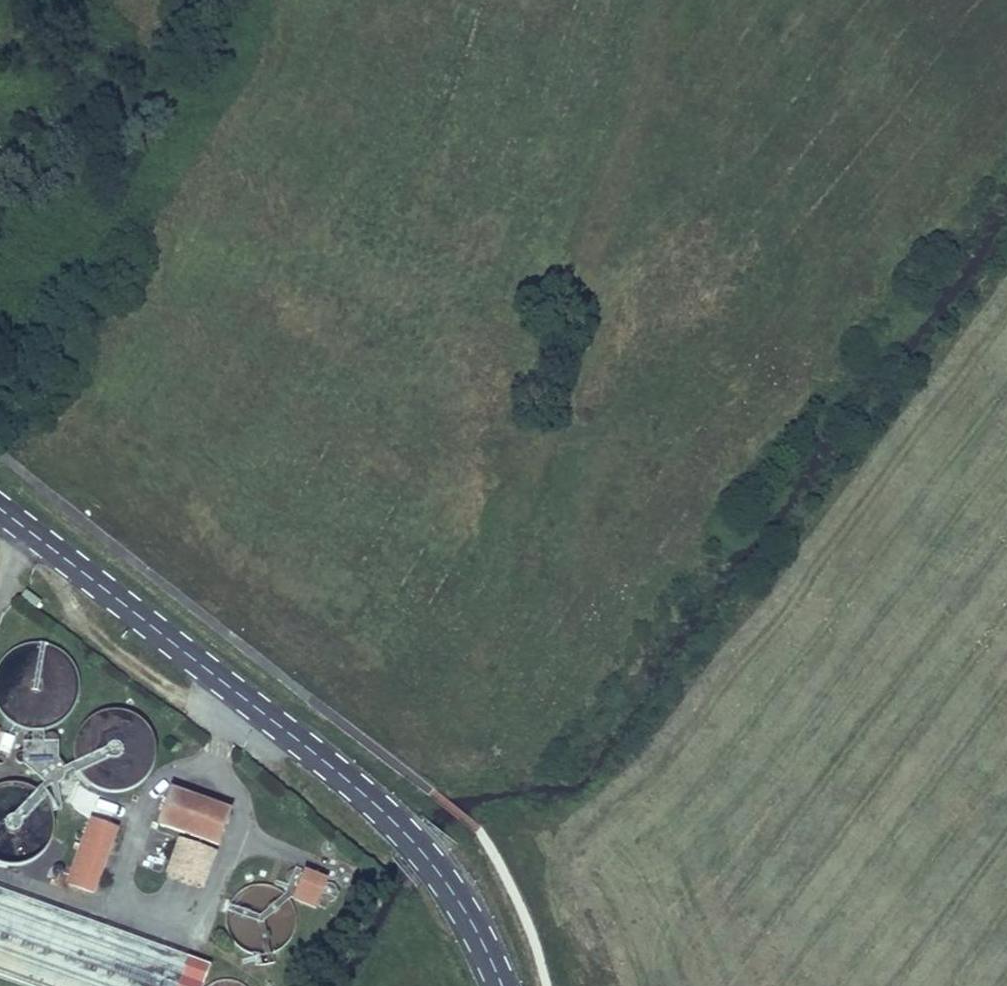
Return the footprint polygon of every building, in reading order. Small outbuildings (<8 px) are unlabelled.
[(41,603),(25,591),(20,600),(35,611),(41,603)] [(19,652),(21,662),(0,666),(0,676),(5,703),(71,689),(61,643),(19,652)] [(93,758),(85,785),(138,802),(158,738),(112,724),(100,760),(93,758)] [(57,761),(57,743),(22,743),(22,761),(57,761)] [(227,819),(169,799),(159,825),(218,846),(227,819)] [(26,803),(25,808),(0,804),(0,838),(49,848),(56,809),(26,803)] [(122,830),(88,818),(65,883),(99,895),(122,830)] [(167,875),(202,888),(215,853),(180,840),(167,875)] [(326,882),(311,876),(303,897),(318,904),(326,882)] [(0,890),(0,976),(27,985),(203,985),(210,965),(0,890)] [(275,964),(273,954),(272,954),(268,955),(263,956),(259,956),(261,966),(275,964)]
